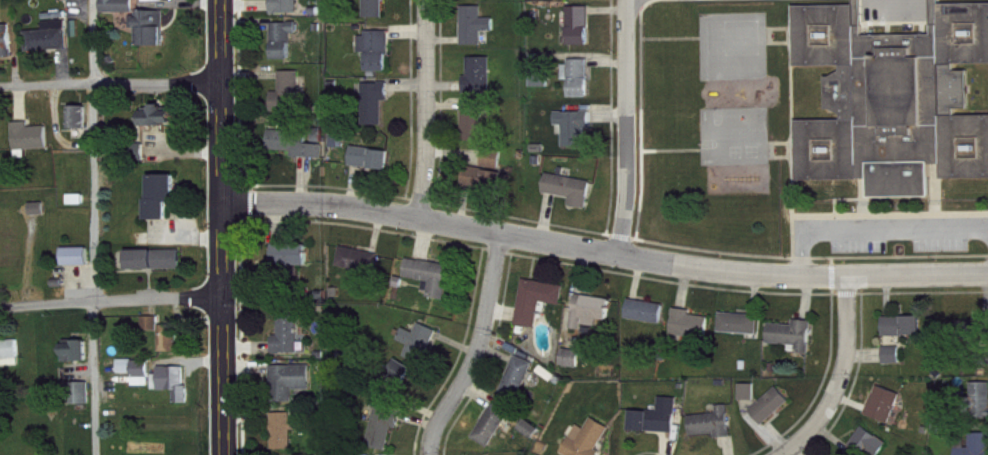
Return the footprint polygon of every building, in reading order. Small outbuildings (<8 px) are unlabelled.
[(65,9),(92,8),(92,0),(65,0),(65,9)] [(137,5),(121,6),(121,0),(105,0),(105,22),(137,22),(137,5)] [(275,23),(302,23),(302,0),(279,0),(279,1),(275,1),(275,23)] [(387,2),(393,2),(393,0),(368,0),(368,27),(387,27),(387,2)] [(937,5),(987,4),(987,64),(938,64),(939,116),(987,116),(987,178),(928,179),(928,198),(867,199),(866,180),(795,181),(794,121),(839,121),(840,115),(824,108),(823,79),(839,73),(839,67),(792,66),(792,7),(853,6),(853,27),(860,27),(860,37),(930,36),(930,26),(937,26),(937,5)] [(466,55),(486,54),(485,40),(498,40),(498,27),(486,27),(486,15),(466,15),(466,55)] [(594,16),(573,15),(572,54),(593,55),(594,16)] [(168,22),(132,21),(132,36),(144,36),(144,55),(168,56),(168,22)] [(47,30),(47,39),(30,40),(30,60),(72,59),(71,29),(47,30)] [(277,69),(295,68),(295,43),(302,43),(301,31),(276,32),(277,69)] [(15,65),(15,33),(0,33),(0,65),(15,65)] [(393,40),(370,40),(370,45),(363,45),(363,61),(371,62),(371,81),(392,81),(393,40)] [(494,66),(472,66),(472,85),(468,85),(468,102),(495,101),(494,66)] [(574,89),(575,106),(593,106),(593,69),(568,70),(568,89),(574,89)] [(535,79),(535,95),(552,96),(553,79),(535,79)] [(274,101),(275,120),(304,119),(303,80),(284,80),(284,100),(274,101)] [(392,89),(366,90),(367,135),(387,134),(387,110),(393,110),(392,89)] [(486,111),(466,112),(467,150),(487,150),(486,111)] [(179,135),(179,120),(170,120),(170,114),(158,114),(157,120),(143,120),(143,138),(153,138),(153,134),(179,135)] [(91,115),(75,115),(75,138),(91,138),(91,115)] [(567,156),(589,157),(590,137),(594,137),(594,121),(560,120),(559,134),(568,134),(567,156)] [(30,159),(53,158),(52,135),(34,136),(33,131),(20,131),(20,167),(31,166),(30,159)] [(327,167),(327,141),(274,139),(273,159),(297,160),(296,166),(327,167)] [(392,179),(394,159),(356,156),(354,175),(392,179)] [(471,175),(505,176),(505,160),(472,159),(471,175)] [(508,201),(511,181),(470,176),(468,197),(508,201)] [(180,211),(179,183),(153,184),(154,229),(173,229),(172,212),(180,211)] [(547,202),(574,206),(573,215),(592,218),(596,189),(549,183),(547,202)] [(34,212),(34,225),(48,224),(47,211),(34,212)] [(312,274),(312,254),(277,253),(276,273),(312,274)] [(379,283),(383,263),(345,255),(341,275),(379,283)] [(93,257),(68,257),(68,274),(93,275),(93,257)] [(185,278),(184,258),(133,259),(133,279),(185,278)] [(450,309),(452,294),(458,295),(461,275),(412,267),(409,287),(428,290),(426,299),(433,300),(432,306),(450,309)] [(566,314),(568,294),(527,288),(520,334),(541,337),(545,311),(566,314)] [(615,309),(581,303),(575,337),(585,339),(586,333),(602,336),(603,328),(612,330),(615,309)] [(668,314),(634,307),(630,327),(664,334),(668,314)] [(694,324),(695,319),(678,317),(675,344),(710,349),(713,326),(694,324)] [(282,344),(277,344),(277,362),(302,362),(303,322),(283,322),(282,344)] [(762,343),(762,323),(724,322),(723,342),(762,343)] [(164,361),(188,360),(188,351),(182,351),(181,334),(163,335),(163,325),(147,325),(148,340),(163,340),(164,361)] [(888,326),(888,345),(925,345),(925,325),(888,326)] [(797,334),(773,333),(772,352),(794,354),(793,361),(813,362),(815,330),(798,329),(797,334)] [(420,342),(407,337),(402,349),(412,354),(408,365),(427,373),(442,340),(424,332),(420,342)] [(22,349),(0,350),(1,366),(0,366),(0,388),(3,388),(2,377),(23,376),(22,349)] [(92,370),(91,349),(68,350),(69,371),(92,370)] [(904,372),(904,356),(888,356),(888,373),(904,372)] [(585,360),(567,357),(565,375),(582,377),(585,360)] [(536,370),(518,365),(507,403),(525,408),(536,370)] [(399,410),(418,378),(401,368),(382,399),(399,410)] [(154,394),(153,369),(123,369),(123,382),(137,382),(138,395),(154,394)] [(315,399),(315,374),(274,374),(274,411),(298,411),(297,399),(315,399)] [(188,376),(164,376),(164,383),(157,383),(157,399),(179,399),(179,412),(192,412),(192,395),(189,395),(188,376)] [(94,391),(80,392),(80,413),(94,413),(94,391)] [(974,392),(975,426),(987,426),(987,391),(974,392)] [(743,409),(758,410),(758,393),(743,392),(743,409)] [(753,420),(767,435),(794,410),(780,395),(753,420)] [(894,432),(904,403),(881,395),(871,424),(894,432)] [(678,442),(680,406),(662,406),(662,421),(634,420),(633,439),(678,442)] [(497,411),(476,447),(490,454),(495,454),(515,421),(497,411)] [(401,438),(405,420),(379,414),(370,454),(392,454),(396,437),(401,438)] [(733,447),(732,414),(720,415),(720,423),(693,424),(694,444),(719,443),(719,447),(733,447)] [(295,439),(304,439),(303,427),(296,427),(296,422),(275,422),(276,454),(295,454),(295,439)] [(595,426),(588,438),(580,433),(568,454),(603,454),(613,437),(595,426)] [(522,438),(537,448),(544,438),(529,428),(522,438)] [(864,435),(853,454),(889,454),(892,450),(864,435)] [(974,442),(974,454),(987,454),(987,442),(974,442)]
